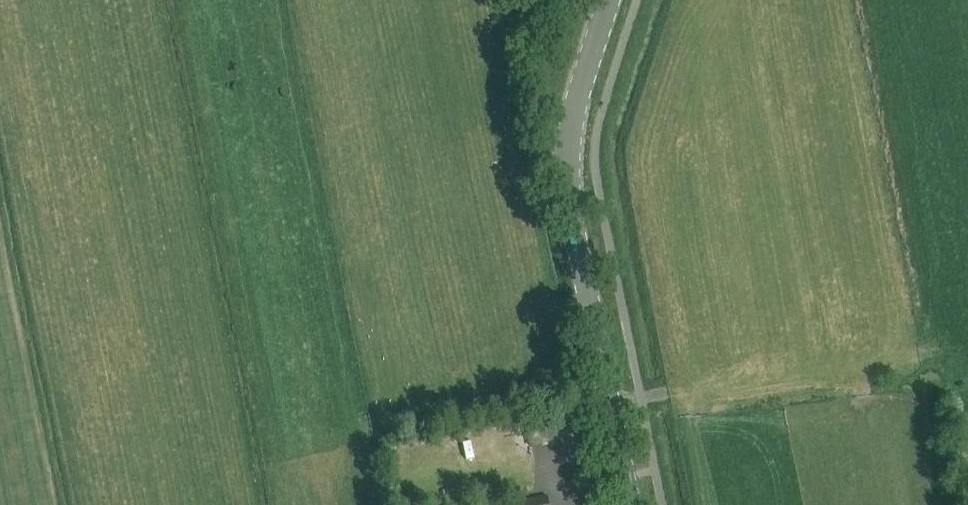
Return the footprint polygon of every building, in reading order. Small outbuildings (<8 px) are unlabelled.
[(547,496),(523,500),(524,504),(548,504),(547,496)]
